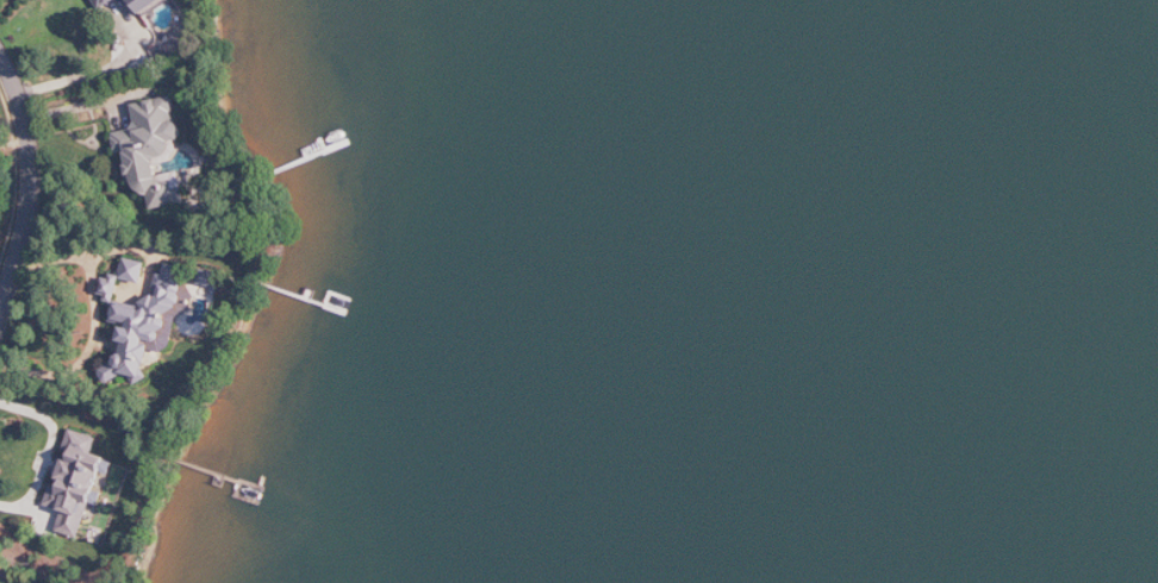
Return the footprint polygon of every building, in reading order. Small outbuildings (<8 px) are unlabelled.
[(116,0),(94,0),(100,10),(116,0)] [(141,14),(164,0),(133,0),(141,14)] [(187,203),(181,171),(160,176),(156,158),(173,155),(171,141),(183,139),(175,96),(133,104),(138,128),(114,132),(118,154),(126,153),(135,196),(150,193),(153,209),(187,203)] [(142,283),(147,262),(125,258),(121,278),(104,274),(99,297),(116,301),(120,279),(142,283)] [(142,307),(114,302),(111,322),(118,321),(122,327),(120,341),(123,342),(119,365),(101,367),(103,381),(134,377),(135,382),(149,380),(147,368),(151,350),(158,351),(173,350),(179,315),(193,313),(191,297),(182,295),(183,289),(180,266),(167,263),(165,273),(159,274),(154,297),(144,298),(142,307)] [(113,460),(93,455),(98,437),(70,430),(64,454),(66,454),(57,486),(51,485),(45,506),(64,512),(58,532),(81,539),(91,503),(101,506),(113,460)]
